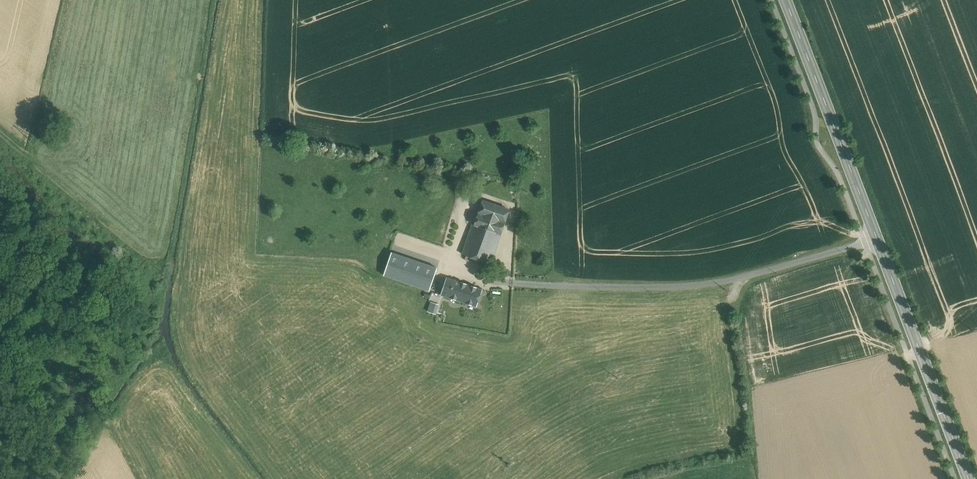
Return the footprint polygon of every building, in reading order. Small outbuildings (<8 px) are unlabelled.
[(481,217),(506,225),(510,212),(485,204),(481,217)] [(478,228),(502,236),(506,225),(481,217),(478,228)] [(464,256),(492,266),(502,236),(478,228),(473,226),(464,256)] [(451,280),(454,272),(398,253),(389,280),(445,298),(451,280)] [(484,291),(451,280),(445,298),(478,309),(484,291)] [(435,313),(438,303),(429,300),(427,310),(435,313)]
